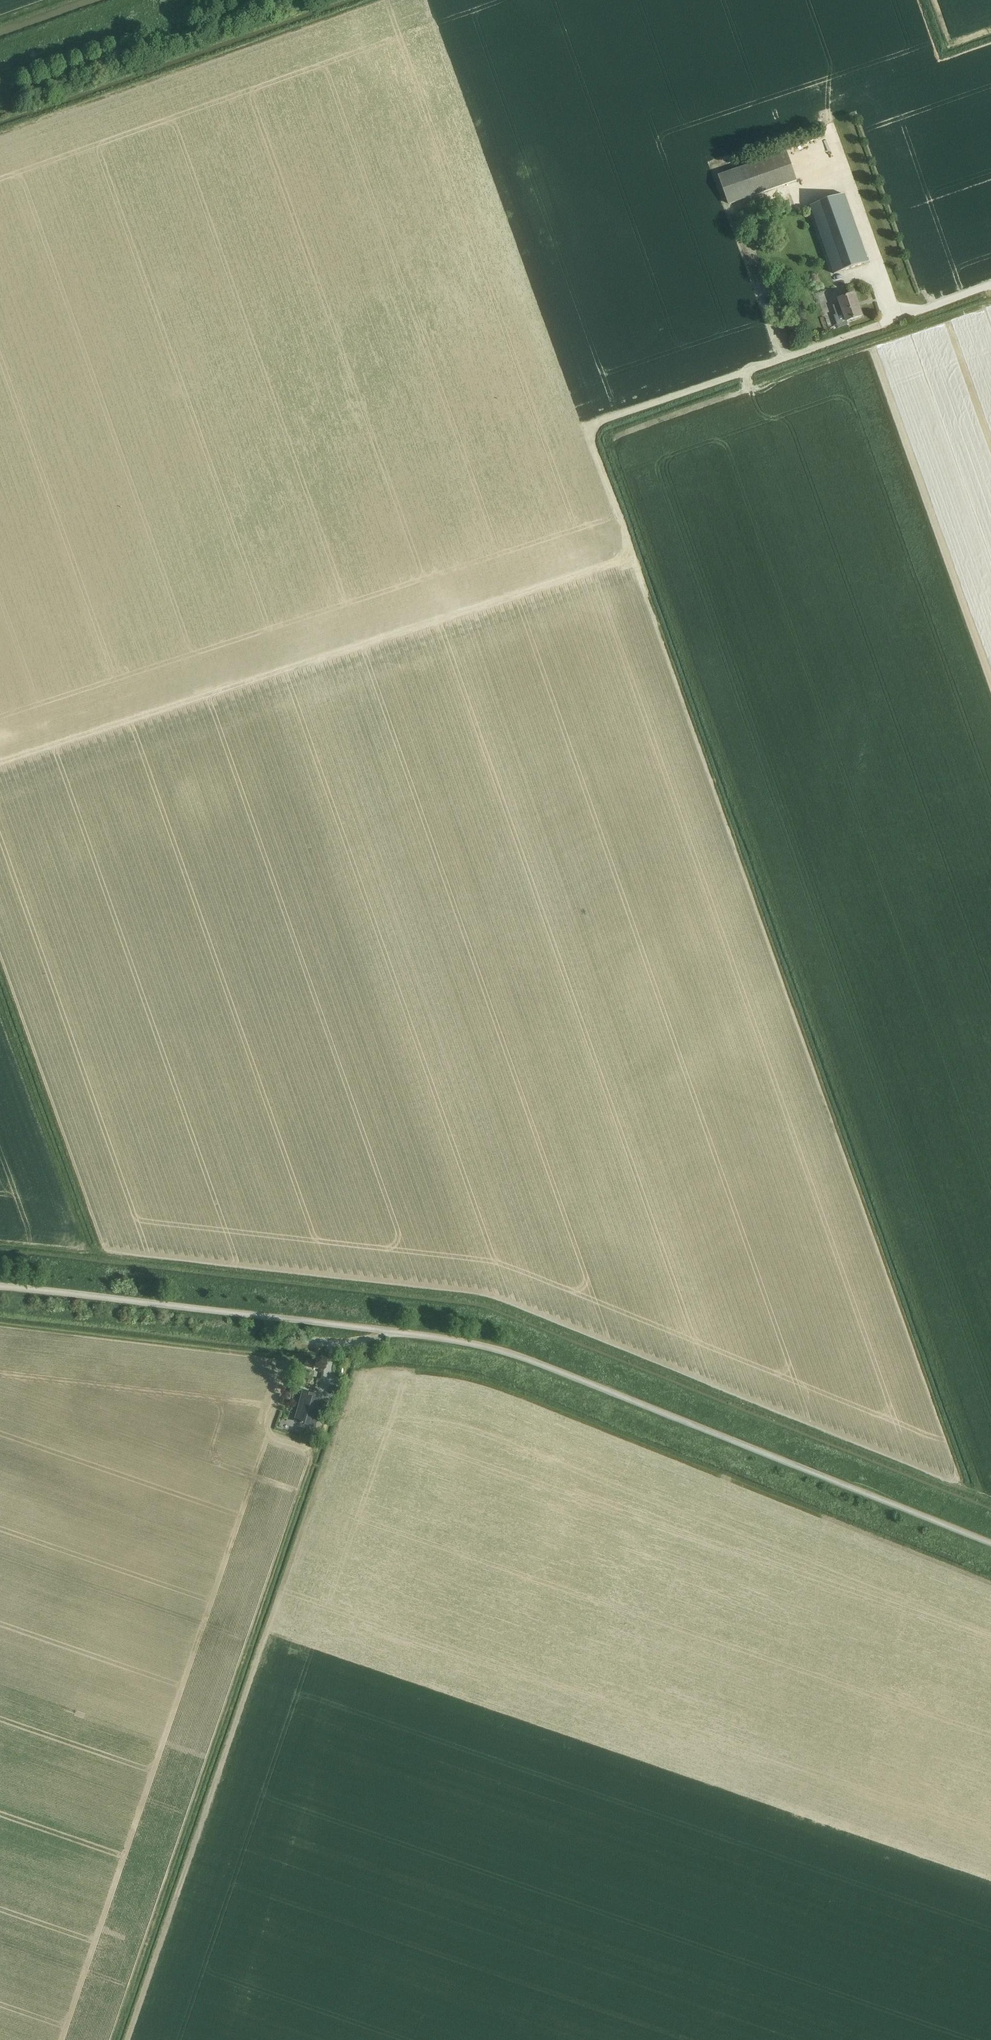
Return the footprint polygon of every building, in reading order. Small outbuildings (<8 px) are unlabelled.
[(747,197),(760,192),(795,180),(785,153),(738,169),(747,197)] [(818,185),(812,187),(817,200),(823,198),(818,185)] [(810,206),(813,216),(834,274),(867,263),(844,194),(810,206)] [(853,294),(844,297),(838,299),(840,304),(833,306),(836,315),(843,313),(846,322),(861,316),(853,294)] [(313,1426),(315,1418),(317,1419),(320,1409),(326,1410),(328,1401),(311,1397),(312,1393),(303,1391),(298,1411),(300,1412),(297,1422),(313,1426)]
